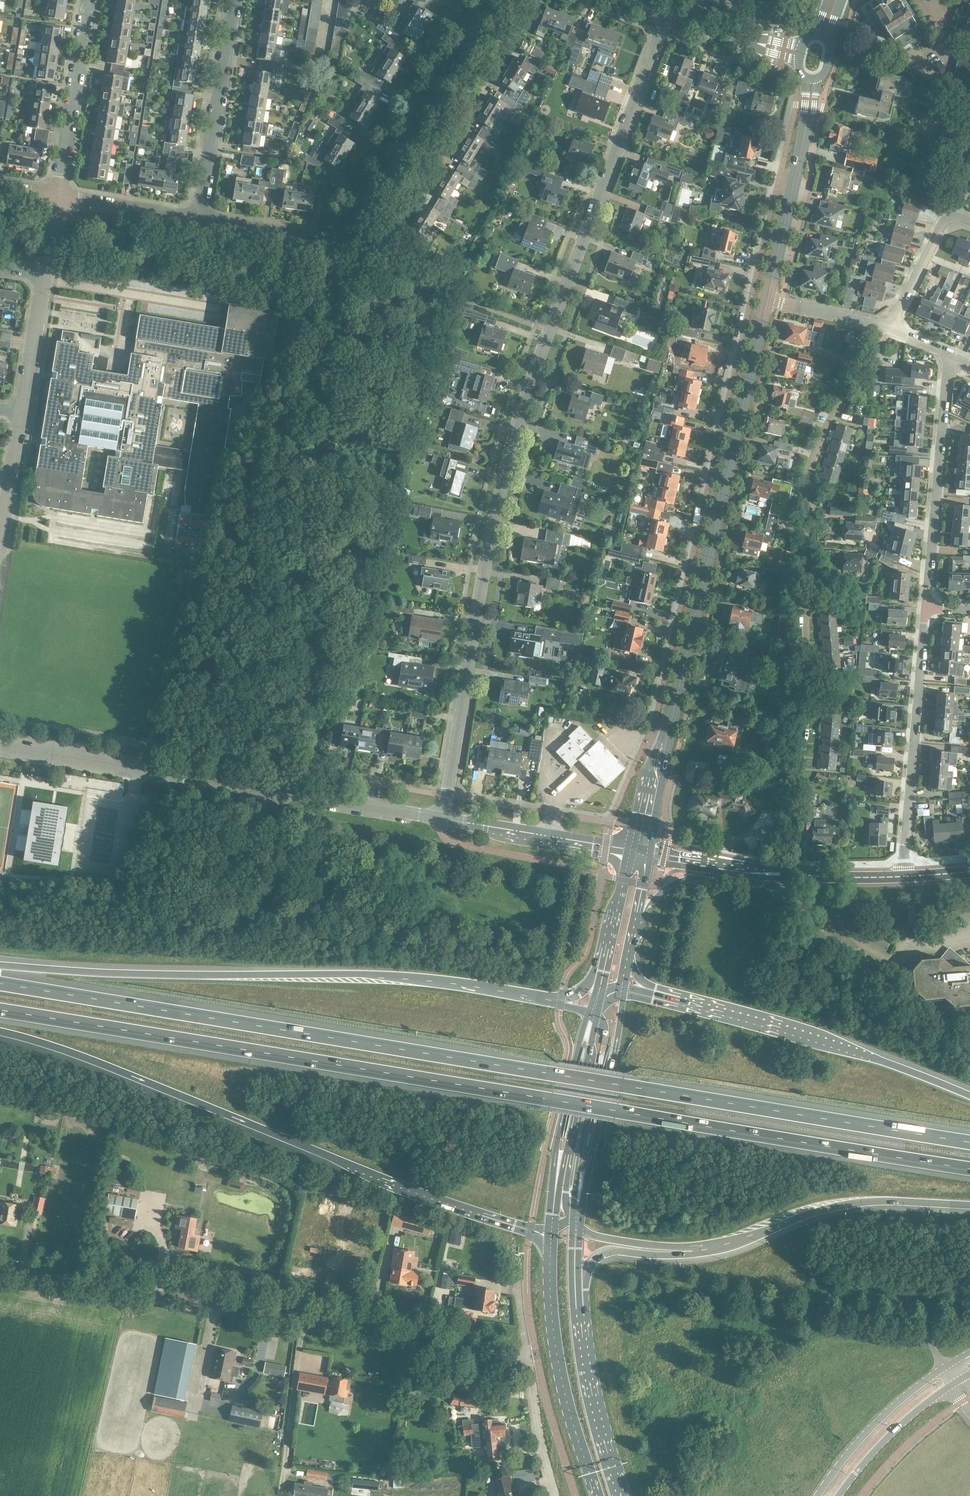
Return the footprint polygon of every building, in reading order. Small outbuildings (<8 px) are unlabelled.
[(134,14),(136,1),(129,0),(118,0),(116,11),(134,14)] [(171,10),(185,10),(185,0),(171,0),(171,10)] [(192,8),(208,10),(209,0),(193,0),(192,8)] [(281,12),(283,0),(281,0),(268,0),(267,10),(281,12)] [(410,20),(425,29),(433,16),(418,7),(419,0),(411,0),(415,1),(409,10),(414,13),(410,20)] [(872,11),(868,14),(877,27),(881,24),(887,34),(892,42),(894,41),(900,51),(921,37),(915,27),(916,27),(911,18),(914,16),(904,0),(895,0),(890,3),(888,0),(883,0),(881,2),(883,4),(872,11)] [(969,37),(969,0),(965,0),(964,1),(963,3),(961,12),(958,12),(953,43),(963,45),(965,36),(969,37)] [(339,3),(338,9),(348,11),(349,4),(339,3)] [(321,13),(322,6),(312,4),(311,11),(321,13)] [(66,8),(49,5),(47,18),(64,20),(66,8)] [(184,20),(206,23),(208,10),(192,8),(186,7),(184,20)] [(546,28),(554,31),(561,14),(546,9),(542,21),(541,21),(537,31),(544,33),(546,28)] [(264,23),(279,25),(281,12),(267,10),(264,23)] [(114,24),(132,27),(134,14),(116,11),(114,24)] [(417,42),(425,29),(410,20),(399,14),(391,28),(381,22),(376,29),(385,34),(397,41),(402,33),(417,42)] [(565,46),(573,49),(579,35),(570,32),(575,19),(561,14),(554,31),(562,34),(560,39),(567,42),(565,46)] [(183,32),(204,35),(206,23),(184,20),(182,31),(183,31),(183,32)] [(336,21),(335,27),(345,29),(346,23),(336,21)] [(262,35),(277,37),(279,25),(264,23),(262,35)] [(112,37),(130,40),(132,27),(114,24),(112,37)] [(587,38),(579,35),(573,49),(568,63),(576,66),(583,48),(589,50),(591,45),(599,48),(606,31),(591,26),(587,38)] [(43,41),(60,44),(62,31),(45,28),(43,41)] [(606,31),(599,48),(597,53),(612,59),(616,49),(615,49),(619,36),(606,31)] [(187,38),(186,45),(202,48),(204,35),(183,32),(182,37),(187,38)] [(334,33),(333,40),(343,41),(344,35),(334,33)] [(392,50),(397,41),(385,34),(382,39),(389,44),(383,53),(388,56),(384,63),(399,72),(407,59),(392,50)] [(260,47),(281,50),(282,45),(276,44),(277,37),(262,35),(260,47)] [(316,43),(317,37),(307,35),(305,41),(316,43)] [(110,49),(128,52),(130,40),(112,37),(110,49)] [(333,40),(332,46),(342,48),(343,41),(333,40)] [(41,54),(58,56),(60,44),(43,41),(41,54)] [(186,45),(184,57),(183,57),(199,60),(202,48),(186,45)] [(534,45),(529,55),(540,61),(545,51),(534,45)] [(314,55),(315,49),(304,47),(301,47),(296,46),(295,52),(314,55)] [(260,60),(259,66),(282,70),(283,63),(279,62),(281,50),(260,47),(258,60),(260,60)] [(126,65),(128,52),(110,49),(108,62),(112,63),(111,69),(124,71),(125,65),(126,65)] [(969,92),(969,55),(960,53),(957,65),(952,88),(969,92)] [(58,56),(41,54),(39,66),(56,69),(58,56)] [(197,72),(199,60),(183,57),(184,57),(178,56),(177,62),(183,63),(181,70),(197,72)] [(505,70),(507,71),(523,80),(528,71),(533,75),(540,64),(530,58),(526,64),(515,58),(511,64),(509,63),(505,70)] [(677,58),(673,69),(670,67),(667,76),(670,77),(669,80),(682,86),(680,93),(672,113),(677,115),(680,116),(687,96),(693,81),(696,73),(688,70),(691,63),(677,58)] [(357,75),(358,76),(371,84),(376,76),(391,85),(399,72),(384,63),(379,60),(369,76),(360,70),(357,75)] [(544,71),(554,76),(557,70),(547,64),(544,71)] [(56,69),(39,66),(37,79),(54,82),(56,69)] [(277,75),(281,76),(282,70),(259,66),(258,72),(256,71),(253,84),(269,87),(275,88),(277,75)] [(124,71),(111,69),(110,75),(106,74),(104,87),(122,90),(127,91),(130,72),(124,71)] [(197,72),(181,70),(176,69),(173,87),(192,91),(193,84),(195,85),(197,72)] [(523,80),(507,71),(505,70),(501,76),(504,77),(500,84),(510,90),(506,97),(523,107),(523,108),(531,95),(523,91),(523,92),(517,89),(523,80)] [(569,80),(573,71),(568,70),(564,79),(569,80)] [(586,81),(598,85),(602,75),(590,71),(586,81)] [(740,71),(739,78),(749,80),(751,74),(740,71)] [(710,103),(713,104),(707,127),(717,130),(721,114),(726,94),(727,88),(717,84),(719,79),(703,74),(698,89),(714,94),(710,103)] [(362,99),(358,106),(373,115),(381,102),(366,93),(371,84),(358,76),(355,82),(363,87),(357,96),(362,99)] [(598,85),(586,81),(572,76),(568,86),(583,91),(594,95),(598,85)] [(858,98),(854,115),(877,120),(878,114),(889,117),(894,97),(897,98),(899,92),(910,95),(912,84),(880,76),(876,93),(881,94),(879,103),(858,98)] [(774,99),(761,96),(761,93),(752,90),(753,86),(738,82),(734,96),(745,99),(746,96),(753,97),(749,113),(758,115),(759,112),(770,114),(771,112),(772,111),(773,107),(772,106),(774,99)] [(37,83),(34,102),(50,105),(51,93),(56,93),(57,86),(37,83)] [(274,94),(268,93),(269,87),(253,84),(251,96),(267,99),(276,100),(276,97),(274,94)] [(120,103),(122,90),(104,87),(101,100),(120,103)] [(177,99),(176,106),(175,107),(191,109),(193,97),(191,96),(192,91),(173,87),(171,98),(177,99)] [(575,111),(603,121),(609,104),(581,94),(575,111)] [(726,94),(721,114),(728,116),(732,95),(726,94)] [(520,111),(523,107),(506,97),(502,95),(498,102),(491,98),(489,97),(484,105),(486,106),(485,109),(504,121),(509,114),(510,115),(515,108),(520,111)] [(249,109),(265,111),(267,99),(251,96),(249,109)] [(117,116),(120,103),(101,100),(99,113),(117,116)] [(34,102),(32,114),(48,117),(50,105),(34,102)] [(373,115),(358,106),(353,103),(344,118),(337,114),(333,119),(345,127),(350,118),(365,127),(373,115)] [(175,112),(173,118),(173,119),(189,122),(191,109),(175,107),(176,106),(170,105),(169,111),(175,112)] [(247,121),(263,124),(265,111),(249,109),(247,121)] [(480,131),(495,140),(502,129),(500,128),(504,121),(485,109),(483,111),(481,110),(476,119),(478,120),(477,121),(484,125),(480,131)] [(115,129),(117,116),(99,113),(97,126),(115,129)] [(36,129),(35,134),(49,137),(50,131),(46,130),(48,117),(32,114),(31,121),(19,119),(18,126),(36,129)] [(693,121),(680,116),(677,115),(675,121),(679,123),(690,127),(692,124),(693,121)] [(648,133),(647,135),(646,135),(645,139),(656,143),(661,138),(669,141),(673,131),(675,124),(674,124),(662,119),(654,116),(648,133)] [(172,125),(171,131),(187,134),(189,122),(173,119),(173,118),(167,117),(166,124),(172,125)] [(345,127),(333,119),(331,118),(328,123),(337,129),(328,145),(332,148),(347,157),(355,145),(340,135),(345,127)] [(524,128),(529,123),(524,119),(519,123),(524,128)] [(316,123),(310,120),(305,128),(311,132),(316,123)] [(267,137),(269,125),(263,124),(247,121),(245,133),(261,136),(267,137)] [(839,152),(840,148),(844,149),(844,148),(846,149),(853,150),(857,131),(848,129),(848,128),(832,125),(827,146),(830,146),(829,149),(839,152)] [(113,142),(115,129),(97,126),(95,139),(113,142)] [(594,146),(582,141),(585,132),(574,128),(568,143),(572,145),(567,159),(586,166),(594,146)] [(293,129),(292,129),(288,137),(293,139),(297,130),(293,129)] [(704,132),(707,139),(713,137),(710,129),(704,132)] [(187,134),(171,131),(167,130),(164,149),(170,150),(175,151),(184,153),(185,147),(187,134)] [(488,151),(493,143),(497,145),(499,142),(495,140),(480,131),(476,138),(469,134),(463,145),(476,153),(480,146),(488,151)] [(257,148),(259,149),(261,136),(245,133),(243,145),(244,146),(243,152),(256,154),(257,148)] [(35,134),(34,141),(48,143),(49,137),(35,134)] [(737,137),(736,144),(732,157),(725,155),(722,168),(730,170),(729,171),(742,174),(743,173),(744,173),(747,172),(748,167),(744,163),(745,159),(750,161),(752,153),(754,154),(758,153),(760,152),(760,150),(759,147),(756,146),(757,141),(742,138),(737,137)] [(111,155),(113,142),(95,139),(93,152),(111,155)] [(22,169),(25,149),(11,147),(11,143),(1,141),(0,147),(0,156),(8,158),(7,165),(16,166),(16,168),(22,169)] [(33,150),(25,149),(22,169),(27,170),(28,168),(37,170),(41,148),(47,149),(48,143),(34,141),(33,150)] [(339,170),(347,157),(332,148),(328,145),(318,161),(308,156),(305,161),(319,170),(325,161),(339,170)] [(472,160),(476,153),(463,145),(461,148),(459,147),(454,155),(456,156),(455,157),(462,161),(459,167),(479,179),(482,181),(487,172),(479,167),(480,165),(472,160)] [(188,153),(184,153),(175,151),(174,157),(187,160),(188,153)] [(109,167),(111,155),(93,152),(91,164),(109,167)] [(856,154),(853,166),(874,172),(877,159),(856,154)] [(254,167),(255,157),(242,155),(240,165),(254,167)] [(662,171),(651,167),(637,162),(634,170),(633,169),(630,176),(631,177),(629,182),(630,182),(628,188),(642,193),(644,188),(645,188),(648,181),(646,180),(647,177),(666,184),(669,175),(679,178),(683,169),(677,167),(677,166),(666,162),(662,171)] [(543,168),(531,163),(528,173),(539,177),(543,168)] [(107,181),(109,167),(91,164),(89,178),(107,181)] [(473,189),(479,179),(459,167),(454,174),(448,170),(447,171),(445,169),(441,177),(443,178),(441,181),(454,189),(459,182),(467,187),(473,189)] [(865,172),(853,167),(851,173),(863,177),(865,172)] [(138,187),(151,189),(154,171),(135,168),(132,185),(139,186),(138,187)] [(258,187),(250,185),(248,203),(262,205),(265,188),(275,189),(279,169),(272,168),(271,175),(270,183),(259,181),(258,187)] [(735,182),(737,174),(711,168),(709,176),(715,178),(714,180),(718,181),(714,201),(716,202),(720,203),(720,204),(730,206),(729,208),(737,210),(737,208),(739,208),(740,206),(743,206),(745,200),(741,199),(742,197),(740,197),(742,187),(735,185),(735,182)] [(297,211),(300,194),(301,188),(283,185),(284,177),(285,170),(279,169),(275,189),(285,191),(282,208),(297,211)] [(132,171),(125,170),(123,184),(130,185),(132,171)] [(845,189),(848,189),(850,181),(848,180),(849,174),(831,170),(830,171),(829,174),(830,175),(826,191),(828,191),(827,195),(836,197),(837,193),(844,195),(845,189)] [(154,171),(151,189),(163,191),(166,173),(154,171)] [(686,171),(683,180),(692,183),(695,175),(686,171)] [(166,173),(163,191),(176,193),(179,175),(166,173)] [(546,185),(541,199),(560,207),(566,192),(559,189),(563,180),(545,173),(541,183),(546,185)] [(855,177),(853,181),(865,186),(867,182),(855,177)] [(248,203),(250,185),(251,180),(244,179),(236,178),(233,200),(248,203)] [(450,196),(454,189),(441,181),(439,183),(437,182),(432,190),(434,192),(441,197),(437,203),(451,212),(458,201),(450,196)] [(308,195),(300,194),(297,211),(312,213),(315,196),(322,197),(324,184),(319,183),(317,191),(309,189),(308,195)] [(444,224),(451,212),(437,203),(433,210),(426,205),(425,206),(423,205),(418,214),(420,215),(419,217),(432,226),(436,219),(444,224)] [(917,220),(920,207),(904,203),(901,216),(917,220)] [(817,210),(815,217),(813,217),(811,218),(810,222),(811,224),(814,224),(813,225),(834,230),(837,214),(842,215),(844,208),(828,205),(827,212),(817,210)] [(672,215),(647,206),(645,213),(670,223),(669,227),(669,226),(667,231),(673,231),(675,224),(675,223),(670,222),(672,215)] [(674,208),(672,215),(670,222),(675,223),(675,224),(677,224),(680,210),(674,208)] [(627,209),(620,228),(629,231),(630,229),(638,232),(645,215),(627,209)] [(500,221),(503,213),(497,211),(495,218),(500,221)] [(525,212),(521,224),(520,223),(517,233),(525,236),(521,245),(542,253),(545,245),(546,245),(551,233),(537,228),(541,218),(525,212)] [(896,221),(890,242),(904,245),(909,247),(913,232),(912,232),(914,226),(915,220),(889,215),(888,220),(896,221)] [(436,237),(428,232),(432,226),(419,217),(418,219),(416,218),(410,227),(412,228),(412,229),(419,233),(415,240),(429,249),(436,237)] [(876,239),(884,240),(888,222),(873,218),(870,232),(877,234),(876,239)] [(701,258),(710,260),(714,261),(716,252),(729,255),(732,242),(735,243),(737,236),(720,231),(717,243),(711,242),(710,248),(704,247),(701,258)] [(826,261),(827,260),(829,261),(830,260),(831,256),(830,254),(828,253),(830,246),(835,247),(837,240),(820,236),(819,243),(810,241),(806,257),(826,261)] [(968,239),(967,242),(959,239),(956,247),(969,253),(969,240),(968,239)] [(881,261),(895,264),(900,265),(904,251),(903,251),(904,245),(890,242),(889,247),(885,246),(881,261)] [(956,247),(953,255),(959,258),(958,261),(969,265),(969,263),(969,253),(956,247)] [(641,265),(643,259),(647,261),(648,258),(633,252),(631,260),(611,253),(604,273),(629,282),(636,263),(641,265)] [(518,261),(501,254),(495,269),(508,274),(508,273),(513,275),(509,288),(528,295),(534,278),(514,270),(518,261)] [(710,260),(701,258),(690,256),(690,255),(688,255),(684,271),(687,272),(689,263),(708,267),(710,260)] [(876,265),(872,278),(872,279),(885,282),(890,283),(894,270),(893,269),(895,264),(881,261),(880,266),(876,265)] [(806,292),(807,290),(819,293),(823,277),(828,279),(829,271),(814,268),(812,275),(803,273),(799,288),(800,288),(800,290),(801,292),(804,293),(806,292)] [(938,274),(947,278),(949,273),(941,269),(938,274)] [(708,270),(703,289),(714,292),(714,289),(724,291),(727,277),(715,274),(716,272),(708,270)] [(967,287),(969,281),(962,278),(959,284),(967,287)] [(884,287),(885,282),(872,279),(871,284),(866,283),(862,297),(881,302),(885,288),(884,288),(884,287)] [(672,285),(670,292),(674,293),(678,293),(679,287),(672,285)] [(959,293),(966,296),(969,288),(963,286),(959,293)] [(917,315),(929,320),(935,306),(943,289),(939,287),(939,288),(938,288),(933,298),(932,297),(929,304),(923,301),(917,315)] [(6,290),(2,309),(15,311),(19,292),(6,290)] [(843,303),(850,305),(852,298),(845,296),(843,303)] [(941,325),(947,311),(952,299),(946,296),(941,309),(935,306),(929,320),(941,325)] [(941,325),(952,330),(959,316),(966,300),(961,298),(959,302),(959,301),(953,314),(947,311),(941,325)] [(622,311),(596,301),(589,319),(616,329),(622,311)] [(634,316),(638,305),(627,301),(623,312),(634,316)] [(57,342),(36,469),(33,490),(33,494),(35,499),(37,503),(41,506),(46,508),(52,508),(89,514),(94,515),(143,522),(147,494),(153,495),(158,466),(188,470),(184,489),(184,506),(190,507),(189,513),(190,514),(207,516),(212,501),(221,471),(231,409),(228,409),(230,396),(242,397),(242,381),(259,384),(263,361),(271,362),(279,312),(229,305),(226,329),(140,316),(129,380),(116,377),(105,376),(108,359),(98,357),(101,338),(63,331),(61,342),(57,342)] [(306,308),(287,305),(281,337),(295,340),(300,326),(304,327),(307,321),(307,319),(309,319),(309,316),(308,314),(305,314),(306,308)] [(965,334),(969,336),(969,306),(964,319),(959,316),(952,330),(953,330),(952,333),(958,335),(959,333),(965,335),(965,334)] [(488,316),(467,308),(465,316),(485,322),(488,316)] [(699,309),(699,310),(693,308),(691,316),(692,316),(689,329),(678,326),(678,327),(673,326),(672,333),(700,340),(702,330),(708,332),(710,324),(713,324),(715,324),(716,323),(717,322),(717,320),(716,319),(716,317),(715,317),(714,316),(714,313),(699,309)] [(506,333),(484,326),(478,346),(500,353),(506,333)] [(801,345),(809,347),(812,333),(806,331),(805,330),(788,327),(784,342),(795,344),(796,346),(799,346),(801,345)] [(11,337),(12,331),(0,329),(0,336),(11,337)] [(852,345),(854,337),(846,335),(844,343),(852,345)] [(11,337),(0,336),(0,342),(10,344),(11,337)] [(836,345),(835,353),(834,353),(833,361),(845,363),(847,356),(845,356),(852,349),(836,345)] [(707,350),(688,346),(686,353),(690,354),(689,359),(695,361),(695,364),(705,366),(707,357),(705,357),(707,350)] [(626,352),(615,348),(612,358),(623,362),(626,352)] [(456,349),(454,356),(466,360),(468,352),(456,349)] [(602,377),(608,356),(587,350),(585,358),(586,358),(582,371),(602,377)] [(797,380),(798,373),(804,374),(806,364),(810,365),(812,358),(798,355),(797,363),(780,359),(777,375),(797,380)] [(485,402),(492,379),(479,375),(482,366),(454,358),(451,367),(468,372),(463,391),(462,390),(460,397),(462,401),(469,403),(469,402),(480,405),(481,401),(485,402)] [(649,371),(658,374),(661,363),(652,360),(649,371)] [(911,365),(911,370),(885,368),(884,384),(914,386),(914,379),(927,380),(928,366),(911,365)] [(682,393),(698,397),(701,384),(692,382),(694,373),(683,371),(683,369),(678,368),(673,366),(673,367),(674,367),(672,373),(679,374),(676,386),(677,386),(676,392),(682,393)] [(803,387),(807,388),(827,392),(829,385),(811,381),(811,383),(804,381),(803,387)] [(902,409),(924,411),(925,398),(916,397),(917,388),(895,386),(894,394),(904,395),(902,409)] [(800,418),(813,421),(815,422),(819,415),(793,408),(795,401),(789,400),(791,392),(774,388),(772,397),(773,397),(772,400),(776,401),(774,406),(787,409),(785,414),(800,418)] [(698,397),(682,393),(679,407),(695,411),(698,397)] [(593,394),(591,401),(574,395),(569,412),(586,418),(590,404),(602,407),(605,397),(593,394)] [(637,410),(638,404),(631,402),(629,408),(637,410)] [(652,411),(662,413),(663,414),(664,408),(665,407),(661,407),(654,405),(652,411)] [(924,411),(902,409),(895,408),(895,414),(902,415),(901,421),(923,423),(924,411)] [(473,437),(475,438),(477,429),(461,424),(463,415),(451,411),(448,421),(446,430),(453,432),(448,448),(466,453),(467,448),(469,449),(473,437)] [(665,439),(669,440),(671,440),(687,444),(690,431),(682,429),(685,418),(672,416),(663,414),(662,413),(660,424),(668,426),(665,439)] [(781,437),(781,436),(784,422),(767,418),(765,420),(764,423),(765,425),(763,433),(781,437)] [(813,421),(800,418),(799,425),(811,428),(813,421)] [(868,419),(867,426),(875,427),(876,419),(868,419)] [(923,423),(901,421),(895,421),(894,427),(907,428),(906,434),(922,436),(923,423)] [(848,444),(851,435),(855,436),(856,431),(838,426),(836,432),(833,432),(831,439),(833,440),(848,444)] [(922,436),(906,434),(901,434),(900,447),(889,446),(888,453),(906,455),(906,447),(921,448),(922,436)] [(969,449),(969,436),(960,435),(959,448),(969,449)] [(591,441),(577,437),(574,446),(559,442),(554,459),(579,467),(580,463),(588,466),(591,454),(587,453),(591,441)] [(684,458),(687,444),(671,440),(669,440),(668,445),(670,445),(669,448),(663,446),(663,449),(656,448),(656,445),(645,442),(642,459),(658,462),(661,463),(664,453),(668,454),(684,458)] [(827,453),(829,454),(844,458),(846,449),(852,451),(854,445),(848,444),(833,440),(832,446),(829,446),(827,453)] [(773,464),(777,449),(791,453),(793,445),(774,441),(773,448),(761,446),(757,460),(773,464)] [(969,463),(969,449),(959,448),(958,462),(969,463)] [(844,458),(829,454),(828,460),(825,459),(823,467),(825,468),(840,472),(844,458)] [(465,472),(455,469),(456,462),(434,455),(432,462),(441,465),(446,466),(443,477),(445,478),(443,489),(449,491),(448,495),(460,499),(464,486),(461,486),(465,472)] [(864,470),(872,470),(872,458),(864,458),(864,470)] [(673,465),(661,463),(658,462),(652,486),(676,491),(679,477),(671,476),(673,465)] [(969,477),(969,463),(958,462),(957,476),(969,477)] [(902,478),(918,479),(920,467),(903,465),(902,478)] [(840,472),(825,468),(824,474),(821,473),(819,481),(836,486),(840,472)] [(957,476),(955,490),(969,491),(969,477),(957,476)] [(895,490),(917,492),(918,479),(902,478),(890,477),(890,482),(896,482),(896,483),(894,484),(894,488),(895,489),(895,490)] [(578,488),(584,490),(587,482),(573,478),(571,486),(578,488)] [(758,497),(771,499),(777,500),(781,481),(772,479),(771,484),(752,480),(748,500),(757,502),(758,497)] [(771,499),(768,514),(779,517),(778,521),(789,524),(791,509),(789,508),(791,499),(789,499),(793,484),(791,484),(786,485),(781,481),(777,500),(771,499)] [(571,500),(574,501),(580,503),(584,490),(578,488),(571,486),(566,485),(563,497),(544,492),(538,512),(565,520),(571,500)] [(673,505),(676,491),(652,486),(649,498),(646,497),(644,505),(645,505),(645,507),(644,507),(644,508),(660,512),(663,513),(665,503),(673,505)] [(859,487),(858,498),(866,498),(867,488),(859,487)] [(900,503),(916,504),(917,492),(895,490),(889,490),(888,494),(901,496),(900,503)] [(412,496),(403,495),(402,501),(411,503),(412,496)] [(916,504),(900,503),(886,501),(886,507),(900,508),(899,515),(915,516),(916,504)] [(430,518),(432,508),(419,506),(414,505),(413,514),(418,515),(418,516),(430,518)] [(189,515),(190,514),(189,513),(190,507),(184,506),(181,506),(180,514),(179,514),(174,544),(198,547),(203,518),(189,515)] [(968,520),(968,512),(969,513),(969,507),(954,506),(953,518),(968,520)] [(660,512),(644,508),(642,508),(640,513),(649,515),(645,533),(647,534),(666,538),(669,525),(658,522),(660,512)] [(893,522),(896,514),(884,511),(884,512),(878,510),(876,517),(893,522)] [(855,516),(854,523),(845,523),(844,540),(863,541),(863,527),(875,528),(876,517),(855,516)] [(967,534),(967,525),(969,525),(969,520),(968,520),(953,518),(951,532),(967,534)] [(434,519),(430,538),(456,543),(459,523),(434,519)] [(913,537),(914,534),(905,532),(906,526),(894,523),(890,541),(913,546),(915,538),(913,537)] [(768,541),(771,542),(773,532),(758,528),(757,535),(745,532),(742,547),(746,548),(744,557),(756,560),(758,551),(759,551),(761,543),(768,544),(768,541)] [(523,559),(544,563),(553,564),(555,556),(561,557),(562,546),(569,547),(571,535),(564,533),(547,529),(545,542),(526,540),(523,559)] [(604,531),(602,539),(614,542),(616,534),(604,531)] [(951,532),(950,546),(966,548),(966,540),(969,541),(969,534),(967,534),(951,532)] [(662,552),(666,538),(647,534),(646,539),(648,540),(648,542),(640,540),(638,546),(622,543),(620,553),(621,553),(640,557),(642,547),(662,552)] [(576,539),(576,542),(571,542),(571,554),(590,555),(591,545),(580,545),(581,539),(576,539)] [(911,555),(913,546),(890,541),(887,552),(885,552),(884,557),(894,562),(896,554),(908,558),(909,555),(911,555)] [(879,546),(871,542),(868,548),(875,552),(879,546)] [(864,555),(875,559),(877,553),(866,549),(864,555)] [(778,569),(778,570),(788,572),(790,552),(783,550),(778,569)] [(621,553),(620,553),(619,559),(639,564),(640,557),(621,553)] [(862,555),(843,554),(842,571),(861,572),(862,555)] [(411,563),(425,565),(426,558),(413,555),(411,563)] [(878,561),(891,568),(894,562),(881,555),(878,561)] [(962,589),(962,574),(954,574),(955,564),(962,564),(962,568),(963,568),(963,562),(963,558),(949,557),(949,563),(948,589),(962,589)] [(628,585),(654,591),(657,576),(654,575),(657,565),(643,562),(642,568),(635,567),(632,580),(629,579),(628,585)] [(421,576),(424,576),(422,585),(436,588),(436,590),(447,591),(450,572),(422,567),(421,576)] [(738,575),(738,577),(735,578),(735,581),(737,583),(736,585),(755,589),(757,580),(767,583),(768,579),(776,581),(778,572),(773,571),(759,568),(758,574),(741,571),(740,575),(738,575)] [(890,586),(907,588),(908,575),(891,574),(890,586)] [(962,589),(969,590),(969,575),(962,574),(962,589)] [(561,580),(548,578),(546,588),(559,590),(561,580)] [(542,586),(519,583),(516,606),(522,607),(522,606),(533,608),(535,600),(540,601),(542,586)] [(650,605),(654,591),(628,585),(627,590),(630,591),(628,600),(650,605)] [(907,588),(890,586),(889,600),(906,601),(907,588)] [(865,603),(869,604),(880,605),(881,597),(866,596),(865,603)] [(613,601),(611,609),(630,614),(632,605),(613,601)] [(393,603),(392,611),(413,615),(415,607),(393,603)] [(880,605),(869,604),(868,610),(882,611),(881,624),(904,626),(905,613),(888,611),(888,605),(880,605)] [(628,623),(630,614),(611,609),(611,610),(615,611),(613,620),(628,623)] [(760,624),(762,615),(733,609),(729,624),(732,625),(730,634),(746,638),(750,621),(760,624)] [(818,627),(821,626),(835,625),(834,610),(819,611),(820,618),(817,619),(818,627)] [(413,616),(409,637),(419,638),(419,641),(420,641),(420,640),(439,643),(442,621),(413,616)] [(964,633),(961,633),(962,623),(943,621),(943,622),(944,622),(944,624),(943,624),(942,637),(957,639),(963,639),(964,633)] [(620,628),(621,629),(619,637),(625,638),(644,643),(645,637),(643,635),(644,634),(642,633),(643,629),(634,627),(635,626),(628,624),(628,625),(621,624),(620,628)] [(781,637),(777,636),(772,636),(771,642),(787,644),(788,638),(787,625),(782,625),(781,637)] [(819,641),(822,641),(837,639),(835,625),(821,626),(822,633),(819,633),(819,641)] [(536,643),(546,644),(547,639),(582,645),(583,634),(539,627),(537,635),(512,631),(511,638),(513,638),(511,652),(521,654),(520,656),(533,658),(536,643)] [(879,640),(881,640),(883,647),(888,648),(902,649),(903,637),(890,635),(890,630),(880,630),(879,640)] [(625,638),(619,637),(616,636),(613,648),(617,649),(622,650),(622,652),(629,654),(629,652),(637,654),(638,650),(640,650),(640,648),(642,648),(644,643),(625,638)] [(941,650),(956,651),(957,639),(942,637),(941,650)] [(821,656),(824,655),(838,654),(837,639),(822,641),(823,647),(820,647),(821,656)] [(499,647),(498,659),(508,660),(509,648),(499,647)] [(609,659),(611,652),(596,648),(594,655),(609,659)] [(963,664),(969,665),(969,660),(969,659),(956,658),(956,651),(941,650),(940,662),(963,664)] [(422,658),(409,656),(389,653),(388,657),(394,658),(393,666),(401,667),(399,684),(407,685),(430,689),(433,669),(421,667),(422,658)] [(885,672),(900,673),(901,672),(902,670),(903,669),(903,666),(903,664),(901,662),(901,661),(889,660),(889,654),(877,653),(876,664),(886,665),(885,672)] [(723,660),(721,666),(728,668),(739,671),(740,663),(747,664),(748,658),(742,657),(742,656),(736,654),(735,656),(726,654),(725,660),(723,660)] [(838,654),(824,655),(824,662),(821,662),(822,670),(840,668),(838,654)] [(845,660),(846,667),(854,667),(853,659),(845,660)] [(568,668),(573,669),(575,662),(570,660),(567,663),(566,666),(568,668)] [(963,664),(940,662),(939,675),(954,676),(954,679),(954,685),(966,686),(966,679),(962,679),(963,664)] [(620,675),(612,673),(604,671),(606,665),(595,663),(590,684),(601,686),(603,675),(611,677),(610,681),(611,681),(611,683),(610,691),(621,693),(621,695),(621,696),(622,697),(624,698),(625,698),(627,698),(628,697),(628,696),(629,695),(630,695),(632,686),(634,686),(636,678),(628,677),(628,675),(620,673),(620,675)] [(734,691),(748,694),(751,681),(744,679),(746,673),(739,671),(728,668),(721,666),(720,673),(722,673),(721,680),(729,682),(729,685),(735,687),(734,691)] [(896,686),(879,684),(878,684),(879,677),(859,675),(859,682),(875,684),(874,696),(895,698),(896,686)] [(548,679),(530,676),(529,683),(546,686),(548,679)] [(504,681),(500,702),(518,706),(520,697),(527,698),(530,685),(504,681)] [(935,706),(956,708),(957,703),(951,702),(952,695),(936,694),(935,706)] [(934,719),(950,720),(964,721),(964,716),(958,715),(959,708),(956,708),(935,706),(934,719)] [(894,710),(877,709),(872,708),(872,714),(877,715),(876,721),(893,723),(894,710)] [(426,720),(427,712),(411,709),(410,717),(426,720)] [(595,720),(596,710),(584,709),(583,718),(595,720)] [(821,725),(824,726),(838,727),(839,712),(825,711),(824,717),(822,717),(821,725)] [(950,720),(934,719),(933,731),(950,733),(949,743),(960,744),(961,738),(955,737),(956,727),(949,727),(950,720)] [(345,722),(337,721),(334,739),(339,740),(338,746),(356,748),(355,751),(357,752),(360,728),(345,725),(345,722)] [(738,723),(729,721),(727,728),(711,725),(707,743),(712,744),(714,746),(722,748),(725,746),(732,748),(738,723)] [(868,745),(874,746),(891,747),(892,735),(890,734),(890,728),(852,725),(852,731),(856,731),(855,732),(869,733),(868,745)] [(820,740),(823,740),(837,741),(838,727),(824,726),(823,732),(820,732),(820,740)] [(376,730),(360,728),(357,752),(358,752),(359,749),(373,751),(374,745),(382,746),(384,729),(377,727),(376,730)] [(571,766),(596,743),(580,727),(569,737),(571,739),(557,752),(571,766)] [(402,759),(403,759),(407,735),(392,733),(393,730),(384,729),(382,746),(388,747),(387,754),(403,756),(402,759)] [(424,738),(407,735),(403,759),(405,759),(405,757),(420,759),(424,738)] [(522,754),(506,752),(503,776),(504,776),(504,773),(519,775),(520,769),(527,770),(529,760),(540,762),(544,737),(536,736),(535,740),(531,739),(529,753),(523,752),(522,754)] [(599,740),(577,760),(589,772),(604,788),(625,768),(610,753),(599,740)] [(819,754),(822,754),(836,755),(837,741),(823,740),(822,746),(819,746),(819,754)] [(480,763),(485,763),(483,772),(489,773),(489,771),(502,773),(502,775),(503,776),(506,752),(491,749),(491,747),(483,745),(480,763)] [(950,752),(965,754),(966,747),(951,746),(950,752)] [(893,760),(876,758),(875,758),(876,751),(853,749),(852,756),(866,757),(865,763),(876,763),(875,771),(892,772),(893,760)] [(930,764),(946,765),(956,766),(957,753),(931,752),(930,764)] [(836,755),(822,754),(821,761),(818,760),(818,769),(835,770),(836,755)] [(929,776),(945,777),(952,778),(953,772),(946,772),(946,765),(930,764),(929,776)] [(945,777),(929,776),(929,789),(951,791),(952,785),(945,784),(945,777)] [(891,784),(869,782),(869,788),(874,789),(873,795),(889,797),(891,784)] [(718,795),(718,799),(720,799),(719,803),(720,804),(726,805),(725,808),(737,811),(743,820),(754,813),(747,802),(740,800),(742,792),(731,789),(729,798),(718,795)] [(719,808),(720,804),(719,803),(720,799),(718,799),(704,796),(704,795),(700,794),(699,796),(696,795),(695,801),(694,801),(693,802),(690,803),(690,807),(691,809),(692,809),(692,810),(701,812),(700,813),(714,816),(716,807),(719,808)] [(967,798),(959,799),(959,805),(955,805),(957,805),(957,813),(962,812),(962,811),(968,811),(967,798)] [(26,861),(60,866),(62,850),(67,822),(69,807),(54,805),(51,804),(36,802),(35,811),(28,851),(26,861)] [(641,823),(647,824),(650,807),(644,806),(641,823)] [(880,818),(880,824),(869,824),(869,846),(886,847),(886,825),(888,825),(888,819),(889,809),(876,807),(875,814),(883,815),(882,818),(880,818)] [(948,841),(946,824),(937,825),(937,821),(932,821),(932,817),(923,817),(924,835),(932,834),(933,843),(948,841)] [(946,824),(948,841),(963,840),(961,819),(956,819),(956,817),(946,817),(947,824),(946,824)] [(814,830),(812,830),(812,844),(830,845),(830,838),(838,838),(838,821),(814,820),(814,830)] [(960,957),(921,961),(911,971),(913,991),(924,1000),(943,999),(954,1008),(969,1006),(969,966),(960,957)] [(662,1001),(660,1006),(677,1011),(679,1006),(662,1001)] [(42,1118),(53,1121),(56,1112),(44,1109),(42,1118)] [(46,1166),(45,1174),(56,1176),(57,1168),(46,1166)] [(109,1194),(105,1214),(135,1219),(139,1199),(109,1194)] [(31,1212),(42,1215),(45,1199),(35,1197),(31,1212)] [(1,1203),(0,1208),(0,1224),(17,1226),(21,1206),(1,1203)] [(396,1212),(392,1225),(411,1231),(415,1217),(396,1212)] [(196,1219),(178,1216),(176,1228),(178,1228),(177,1232),(182,1233),(179,1248),(197,1251),(200,1236),(193,1235),(194,1231),(196,1219)] [(347,1217),(339,1267),(358,1270),(366,1221),(347,1217)] [(395,1249),(392,1268),(404,1270),(406,1260),(412,1261),(418,1262),(419,1257),(413,1256),(414,1252),(395,1249)] [(394,1269),(391,1282),(406,1285),(406,1284),(415,1285),(417,1273),(410,1272),(412,1265),(417,1266),(418,1262),(412,1261),(406,1260),(404,1270),(392,1268),(392,1269),(394,1269)] [(458,1275),(457,1284),(475,1287),(476,1278),(458,1275)] [(492,1302),(494,1292),(476,1289),(475,1296),(474,1296),(473,1300),(456,1298),(454,1305),(486,1311),(488,1313),(492,1314),(494,1312),(495,1307),(493,1307),(494,1302),(492,1302)] [(196,1345),(165,1338),(154,1395),(185,1401),(196,1345)] [(216,1348),(210,1378),(230,1382),(232,1376),(237,1377),(239,1368),(234,1366),(237,1353),(216,1348)] [(266,1363),(264,1373),(285,1377),(287,1367),(266,1363)] [(324,1394),(327,1379),(300,1374),(297,1389),(324,1394)] [(329,1400),(339,1401),(344,1402),(344,1397),(346,1398),(348,1391),(346,1390),(348,1381),(334,1378),(330,1395),(329,1400)] [(421,1400),(428,1401),(429,1392),(409,1390),(408,1399),(415,1400),(415,1402),(421,1403),(421,1400)] [(451,1405),(476,1407),(477,1395),(449,1392),(449,1396),(452,1397),(451,1405)] [(210,1401),(219,1403),(221,1394),(212,1393),(210,1401)] [(154,1396),(151,1411),(184,1418),(187,1403),(154,1396)] [(229,1421),(260,1428),(264,1411),(233,1405),(229,1421)] [(328,1425),(345,1428),(346,1422),(329,1419),(328,1425)] [(505,1435),(504,1424),(503,1424),(503,1423),(498,1424),(497,1420),(483,1421),(483,1424),(463,1426),(464,1436),(472,1435),(473,1447),(485,1446),(487,1460),(499,1459),(498,1450),(501,1450),(500,1442),(497,1442),(497,1436),(498,1436),(498,1437),(504,1436),(504,1435),(505,1435)] [(481,1463),(482,1471),(497,1470),(496,1462),(481,1463)] [(307,1469),(306,1477),(327,1480),(327,1479),(328,1473),(307,1469)] [(514,1492),(509,1473),(491,1477),(496,1495),(515,1495),(514,1492)] [(360,1489),(378,1490),(379,1481),(361,1480),(360,1489)] [(328,1490),(295,1484),(293,1494),(302,1495),(327,1495),(328,1490)]
